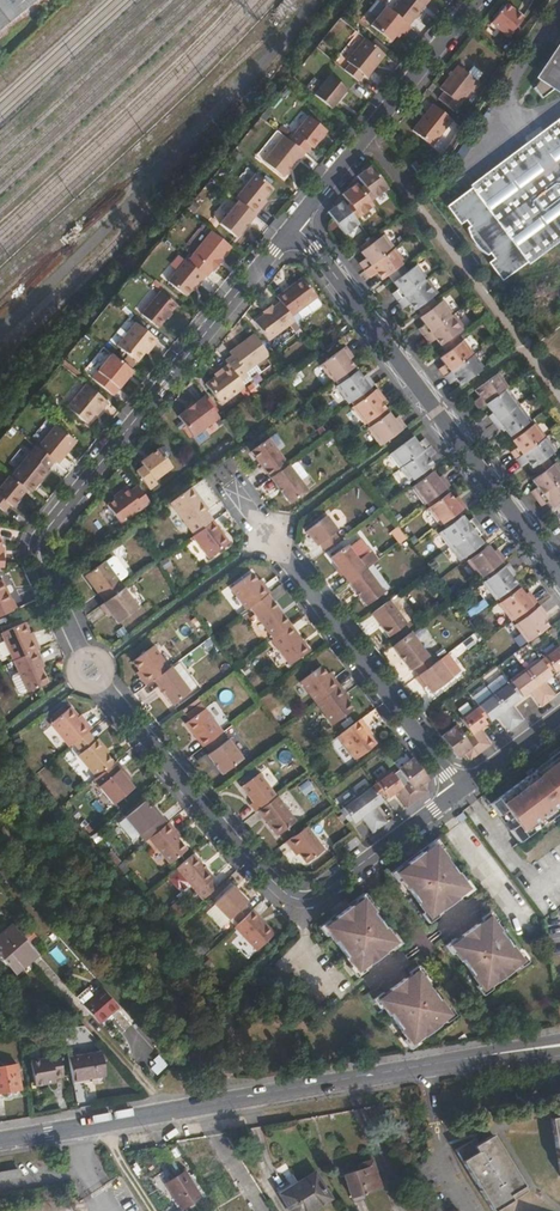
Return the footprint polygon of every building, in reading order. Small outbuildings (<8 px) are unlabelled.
[(49,0),(35,0),(0,28),(0,47),(49,0)] [(35,0),(0,0),(0,28),(35,0)] [(391,11),(409,26),(430,0),(399,0),(391,11)] [(507,3),(491,23),(508,37),(524,17),(507,3)] [(391,11),(385,6),(370,26),(390,42),(395,35),(399,31),(402,34),(405,36),(412,28),(409,26),(391,11)] [(385,55),(364,38),(346,61),(349,63),(344,70),(358,82),(364,75),(367,78),(385,55)] [(534,88),(542,98),(556,87),(559,90),(559,89),(559,48),(534,88)] [(438,99),(454,112),(478,82),(477,81),(467,73),(458,65),(439,89),(444,92),(438,99)] [(467,73),(477,81),(482,74),(473,66),(467,73)] [(330,75),(314,94),(332,109),(347,89),(330,75)] [(433,104),(412,130),(432,146),(453,120),(433,104)] [(288,140),(305,154),(311,146),(313,148),(327,131),(308,116),(288,140)] [(470,185),(472,187),(446,206),(460,225),(466,220),(470,226),(467,228),(468,231),(471,238),(477,246),(484,253),(487,255),(490,253),(494,259),(489,263),(502,281),(528,262),(530,264),(559,241),(559,118),(470,185)] [(288,140),(283,136),(263,161),(283,177),(298,160),(299,161),(305,154),(288,140)] [(416,161),(411,165),(417,172),(421,169),(416,161)] [(373,199),(388,188),(369,164),(361,170),(363,171),(366,175),(359,180),(364,186),(373,199)] [(366,175),(363,171),(356,176),(359,180),(366,175)] [(255,173),(235,199),(237,201),(255,215),(261,208),(258,206),(264,199),(273,188),(255,173)] [(359,217),(373,206),(370,202),(360,189),(355,181),(347,188),(348,189),(351,193),(345,198),(349,204),(359,217)] [(370,202),(373,199),(364,186),(360,189),(370,202)] [(351,193),(348,189),(342,194),(345,198),(351,193)] [(267,201),(264,199),(258,206),(261,208),(267,201)] [(346,207),(340,199),(333,205),(334,206),(337,211),(330,215),(345,235),(359,224),(355,220),(346,207)] [(237,238),(255,215),(237,201),(219,224),(237,238)] [(349,204),(346,207),(355,220),(359,217),(349,204)] [(337,211),(334,206),(328,211),(330,215),(337,211)] [(231,247),(211,231),(186,261),(205,277),(206,278),(212,270),(214,271),(220,264),(219,262),(221,259),(231,247)] [(359,264),(364,271),(394,248),(384,234),(376,240),(362,250),(360,252),(365,259),(359,264)] [(359,247),(362,250),(376,240),(373,236),(370,239),(359,247)] [(381,280),(388,276),(402,264),(405,262),(394,248),(364,271),(370,278),(376,273),(381,280)] [(186,261),(185,260),(167,282),(185,296),(191,289),(196,282),(199,285),(205,277),(186,261)] [(388,276),(390,279),(405,268),(402,264),(388,276)] [(392,294),(397,301),(428,278),(417,264),(408,271),(393,282),(398,289),(392,294)] [(390,279),(393,282),(408,271),(405,268),(390,279)] [(303,277),(276,297),(280,302),(291,317),(318,297),(303,277)] [(414,311),(417,309),(431,298),(438,292),(428,278),(397,301),(402,308),(409,303),(414,311)] [(196,282),(191,289),(194,291),(199,285),(196,282)] [(177,305),(159,291),(141,314),(158,328),(177,305)] [(417,309),(419,312),(434,301),(431,298),(417,309)] [(418,329),(423,337),(454,314),(443,300),(437,304),(422,315),(419,317),(424,325),(418,329)] [(419,312),(422,315),(437,304),(434,301),(419,312)] [(268,341),(295,321),(291,317),(280,302),(272,308),(264,314),(254,321),(268,341)] [(262,312),(264,314),(272,308),(271,305),(262,312)] [(435,339),(440,346),(455,335),(464,328),(454,314),(423,337),(429,344),(435,339)] [(157,340),(135,322),(117,346),(137,362),(145,353),(149,347),(151,349),(157,340)] [(232,356),(225,361),(228,364),(241,381),(248,376),(246,372),(269,355),(254,334),(229,352),(232,356)] [(440,346),(443,349),(458,338),(455,335),(440,346)] [(443,349),(446,353),(461,342),(458,338),(443,349)] [(438,369),(443,376),(474,354),(463,340),(461,342),(446,353),(439,358),(444,364),(438,369)] [(319,365),(333,383),(335,381),(354,366),(355,366),(349,359),(347,356),(351,353),(345,346),(319,365)] [(133,371),(111,354),(91,378),(113,396),(133,371)] [(455,379),(460,386),(484,368),(474,354),(443,376),(449,384),(455,379)] [(221,405),(245,387),(241,381),(228,364),(219,371),(221,372),(215,377),(205,384),(221,405)] [(335,381),(337,385),(357,370),(354,366),(335,381)] [(348,404),(351,402),(370,388),(374,385),(368,377),(364,380),(362,377),(357,370),(337,385),(335,386),(348,404)] [(472,402),(478,409),(485,404),(507,388),(508,387),(498,372),(474,390),(479,397),(472,402)] [(108,403),(85,384),(66,407),(87,424),(95,415),(100,409),(101,411),(108,403)] [(351,407),(364,425),(367,423),(386,409),(381,402),(379,399),(383,396),(377,388),(373,391),(353,406),(351,407)] [(351,402),(353,406),(373,391),(370,388),(351,402)] [(488,416),(493,424),(519,404),(507,388),(485,404),(492,413),(488,416)] [(219,418),(203,396),(194,404),(187,409),(178,416),(193,437),(219,418)] [(519,404),(493,424),(499,431),(503,428),(510,436),(524,426),(531,420),(519,404)] [(386,409),(367,423),(369,426),(389,412),(386,409)] [(367,428),(380,446),(406,427),(400,419),(396,422),(394,419),(389,412),(369,426),(367,428)] [(55,424),(37,447),(55,461),(58,464),(76,442),(55,424)] [(510,452),(516,459),(543,439),(532,425),(527,429),(512,440),(511,440),(516,447),(510,452)] [(524,426),(510,436),(512,440),(527,429),(524,426)] [(399,468),(429,446),(424,438),(417,443),(413,437),(389,454),(399,468)] [(270,478),(288,465),(268,438),(250,451),(270,478)] [(543,439),(516,459),(521,467),(528,462),(532,469),(547,458),(554,453),(543,439)] [(10,477),(27,490),(31,493),(48,471),(47,470),(55,461),(37,447),(35,445),(10,477)] [(414,479),(430,468),(434,464),(429,458),(435,454),(429,446),(399,468),(410,483),(414,479)] [(143,466),(136,471),(150,490),(157,484),(154,481),(172,467),(158,448),(140,462),(143,466)] [(532,469),(535,472),(550,461),(547,458),(532,469)] [(550,461),(535,472),(538,476),(553,464),(550,461)] [(536,499),(559,481),(559,469),(555,462),(553,464),(538,476),(531,480),(537,487),(530,492),(536,499)] [(308,490),(288,465),(270,478),(289,504),(308,490)] [(415,481),(431,469),(430,468),(414,479),(415,481)] [(432,471),(431,469),(415,481),(417,483),(432,471)] [(445,489),(450,485),(444,478),(440,481),(437,478),(432,471),(417,483),(411,487),(424,505),(426,503),(445,489)] [(9,476),(0,487),(0,508),(4,511),(9,504),(13,507),(27,490),(10,477),(9,476)] [(536,499),(541,507),(547,502),(553,508),(559,504),(559,503),(559,481),(536,499)] [(122,525),(150,503),(137,485),(130,491),(127,486),(120,492),(121,494),(115,498),(107,504),(122,525)] [(191,487),(170,503),(194,535),(214,520),(206,511),(208,509),(191,487)] [(426,503),(429,507),(448,492),(445,489),(426,503)] [(427,508),(440,526),(466,506),(460,499),(456,502),(453,499),(448,492),(429,507),(427,508)] [(438,533),(449,547),(479,524),(473,517),(467,522),(462,515),(438,533)] [(319,544),(325,551),(340,540),(334,533),(338,530),(326,516),(305,531),(316,546),(319,544)] [(194,535),(192,536),(208,558),(230,542),(214,520),(194,535)] [(459,561),(466,556),(481,545),(483,543),(478,536),(484,532),(479,524),(449,547),(459,561)] [(329,558),(348,582),(366,569),(347,545),(329,558)] [(479,579),(482,577),(501,563),(505,559),(499,552),(495,555),(493,552),(488,545),(483,549),(469,559),(466,561),(479,579)] [(466,556),(467,558),(482,547),(481,545),(466,556)] [(467,558),(469,559),(483,549),(482,547),(467,558)] [(113,556),(105,562),(120,581),(127,575),(127,572),(116,556),(113,556)] [(124,588),(124,587),(120,581),(105,562),(104,561),(85,575),(105,602),(124,588)] [(495,600),(497,598),(517,584),(512,577),(510,574),(514,571),(508,563),(504,566),(484,581),(482,582),(495,600)] [(482,577),(484,581),(504,566),(501,563),(482,577)] [(366,569),(348,582),(366,606),(384,592),(366,568),(366,569)] [(230,588),(246,610),(249,607),(268,594),(270,592),(263,583),(260,585),(257,581),(251,573),(230,588)] [(17,609),(13,599),(12,600),(2,579),(0,580),(0,617),(17,609)] [(497,598),(500,602),(520,587),(517,584),(497,598)] [(498,604),(511,621),(513,619),(533,605),(537,602),(531,594),(527,597),(525,594),(520,587),(500,602),(498,604)] [(105,602),(100,606),(106,614),(108,612),(110,615),(117,624),(139,608),(124,588),(105,602)] [(268,594),(249,607),(273,639),(291,625),(268,594)] [(407,624),(389,600),(371,614),(389,637),(407,624)] [(533,605),(513,619),(516,623),(535,609),(533,605)] [(514,625),(527,643),(529,641),(545,629),(549,626),(544,619),(541,616),(546,613),(540,605),(535,609),(516,623),(514,625)] [(1,633),(13,661),(37,650),(39,649),(35,639),(33,640),(30,633),(25,622),(1,633)] [(273,639),(271,640),(290,665),(310,650),(291,625),(273,639)] [(418,676),(434,663),(411,632),(392,646),(410,670),(413,668),(418,676)] [(139,676),(146,685),(153,680),(170,667),(153,645),(132,661),(139,670),(142,675),(139,676)] [(546,660),(552,669),(555,673),(559,669),(559,649),(558,647),(544,657),(546,660)] [(37,650),(13,661),(27,692),(48,683),(41,668),(38,660),(41,658),(37,650)] [(453,678),(439,660),(434,663),(418,676),(415,678),(421,686),(424,683),(426,686),(432,693),(453,678)] [(540,660),(526,671),(548,701),(556,696),(545,681),(552,675),(549,671),(542,662),(540,660)] [(546,660),(544,661),(550,670),(552,669),(546,660)] [(544,661),(542,662),(549,671),(550,670),(544,661)] [(316,703),(340,686),(333,676),(331,678),(327,674),(321,665),(299,682),(316,703)] [(190,691),(171,667),(170,667),(153,680),(172,705),(190,691)] [(548,701),(526,671),(511,682),(513,684),(519,693),(522,697),(530,691),(541,707),(548,701)] [(513,684),(511,686),(518,694),(519,693),(513,684)] [(508,685),(493,695),(516,726),(523,720),(512,705),(519,699),(516,695),(509,687),(508,685)] [(347,695),(340,686),(316,703),(332,725),(354,709),(347,700),(344,696),(347,695)] [(518,694),(511,686),(509,687),(516,695),(518,694)] [(516,726),(493,695),(479,706),(481,709),(487,717),(490,721),(497,716),(509,731),(516,726)] [(50,724),(69,747),(73,744),(87,732),(91,729),(84,720),(83,722),(78,716),(70,707),(50,724)] [(185,723),(203,747),(205,746),(220,735),(223,732),(205,708),(185,723)] [(475,708),(460,720),(472,735),(483,750),(491,744),(479,729),(487,724),(484,720),(477,711),(475,708)] [(481,709),(479,710),(485,719),(487,717),(481,709)] [(485,719),(479,710),(477,711),(484,720),(485,719)] [(367,727),(360,719),(337,736),(355,760),(376,744),(369,734),(365,729),(367,727)] [(455,725),(441,736),(458,759),(464,754),(470,760),(473,758),(477,754),(466,739),(455,725)] [(87,732),(73,744),(81,753),(77,755),(96,777),(113,762),(107,754),(102,749),(104,747),(97,739),(95,741),(87,732)] [(220,735),(205,746),(210,752),(207,754),(222,774),(243,759),(228,739),(225,741),(220,735)] [(483,750),(472,735),(466,739),(477,754),(483,750)] [(490,804),(519,843),(559,812),(559,804),(559,803),(559,751),(490,804)] [(429,780),(412,758),(398,769),(408,783),(420,798),(427,792),(422,785),(429,780)] [(96,777),(93,780),(113,805),(134,788),(128,782),(125,777),(127,775),(116,760),(113,762),(96,777)] [(403,787),(390,770),(375,781),(377,784),(385,794),(388,798),(395,793),(406,808),(414,802),(403,787)] [(249,804),(256,813),(259,810),(277,796),(259,772),(240,786),(253,802),(249,804)] [(420,798),(408,783),(403,787),(414,802),(420,798)] [(370,784),(356,795),(380,828),(387,822),(376,807),(383,802),(380,798),(372,787),(370,784)] [(377,784),(374,785),(382,796),(385,794),(377,784)] [(382,796),(374,785),(372,787),(380,798),(382,796)] [(277,796),(259,810),(277,835),(295,821),(277,796)] [(125,818),(145,842),(148,839),(167,823),(156,809),(153,811),(151,808),(145,801),(125,818)] [(343,809),(340,811),(348,822),(351,819),(343,809)] [(175,829),(169,822),(167,823),(148,839),(169,864),(187,849),(178,838),(172,832),(175,829)] [(306,827),(286,842),(291,850),(294,848),(299,853),(306,863),(324,850),(306,827)] [(180,836),(175,829),(172,832),(178,838),(180,836)] [(345,844),(350,850),(360,843),(356,837),(345,844)] [(408,864),(396,874),(429,918),(441,909),(442,910),(457,899),(456,898),(468,888),(435,844),(423,853),(422,851),(406,862),(408,864)] [(176,868),(202,900),(216,887),(210,880),(213,877),(193,854),(176,868)] [(231,917),(237,924),(251,910),(245,904),(248,902),(232,885),(213,904),(229,920),(231,917)] [(336,919),(324,928),(357,972),(369,963),(370,965),(385,953),(383,952),(396,943),(363,898),(351,907),(349,906),(334,917),(336,919)] [(237,924),(234,927),(256,951),(274,934),(252,910),(251,910),(237,924)] [(462,937),(450,946),(483,990),(495,981),(497,983),(511,972),(510,970),(522,961),(489,917),(477,925),(476,924),(461,935),(462,937)] [(12,924),(0,935),(0,957),(15,974),(38,954),(12,924)] [(390,991),(378,1000),(411,1044),(423,1035),(424,1037),(439,1025),(438,1024),(450,1015),(417,970),(405,979),(403,978),(388,989),(390,991)] [(83,1004),(100,1024),(118,1008),(101,988),(83,1004)] [(68,1057),(72,1082),(105,1075),(101,1052),(68,1057)] [(60,1055),(30,1061),(35,1086),(56,1082),(55,1079),(64,1077),(60,1055)] [(20,1089),(16,1065),(0,1067),(0,1093),(20,1089)] [(550,1118),(559,1176),(559,1116),(550,1118)] [(411,1139),(409,1124),(399,1126),(402,1140),(411,1139)] [(526,1191),(492,1134),(477,1143),(474,1138),(454,1149),(492,1210),(493,1210),(526,1191)] [(360,1170),(359,1170),(371,1189),(380,1187),(371,1161),(359,1164),(360,1170)] [(22,1180),(20,1170),(0,1173),(0,1183),(22,1180)] [(371,1189),(359,1170),(344,1175),(351,1196),(371,1189)] [(199,1196),(184,1172),(165,1184),(181,1208),(199,1196)] [(291,1186),(306,1210),(309,1210),(330,1198),(314,1172),(291,1186)] [(291,1186),(279,1193),(290,1210),(306,1210),(291,1186)]
